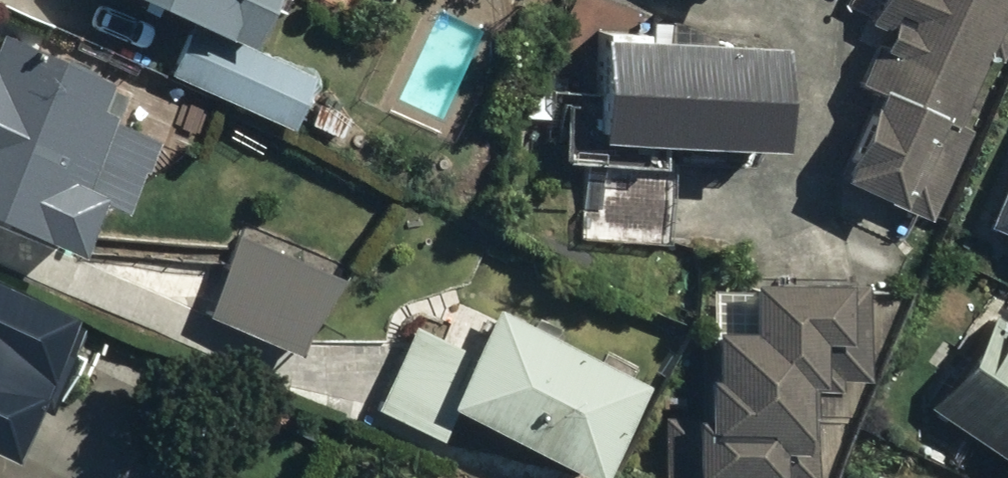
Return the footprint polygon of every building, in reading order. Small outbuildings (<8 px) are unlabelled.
[(191,22),(169,71),(289,125),(315,66),(255,39),(273,0),(142,0),(191,22)] [(1006,0),(888,0),(853,82),(875,92),(838,180),(930,218),(966,131),(953,126),(1006,0)] [(600,34),(596,139),(779,146),(783,40),(673,36),(673,21),(652,20),(651,35),(645,35),(645,29),(603,27),(603,34),(600,34)] [(1,32),(0,33),(0,219),(78,253),(101,201),(124,211),(157,136),(116,118),(118,113),(104,107),(111,90),(108,79),(1,32)] [(987,227),(1007,236),(1007,178),(987,227)] [(244,232),(192,347),(284,388),(335,273),(244,232)] [(0,279),(0,453),(5,455),(30,399),(45,406),(82,324),(65,316),(68,309),(0,279)] [(752,280),(751,331),(713,331),(712,376),(702,376),(701,417),(668,416),(666,477),(820,477),(821,391),(843,392),(843,373),(875,374),(877,310),(867,310),(867,282),(752,280)] [(374,408),(438,439),(453,409),(595,477),(603,477),(650,381),(554,335),(557,330),(535,320),(533,322),(497,304),(475,351),(416,323),(374,408)] [(924,407),(1007,462),(1007,320),(993,310),(985,322),(982,320),(924,407)]
